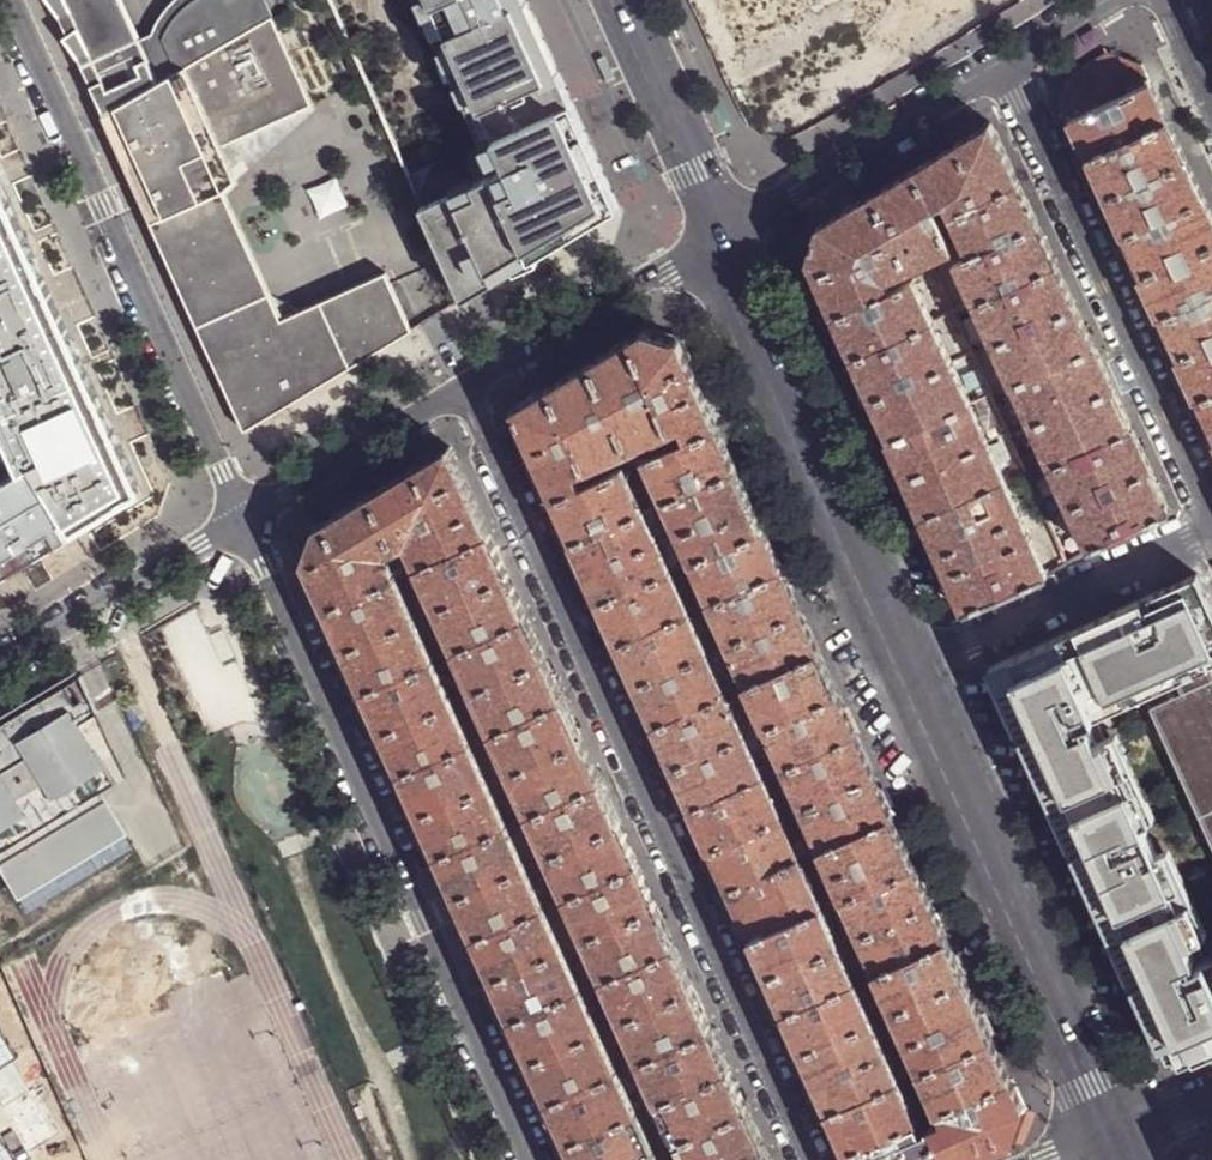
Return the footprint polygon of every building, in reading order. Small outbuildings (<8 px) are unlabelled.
[(105,113),(272,16),(264,0),(179,0),(173,6),(163,18),(156,29),(153,40),(149,42),(157,59),(148,63),(140,46),(119,0),(54,0),(105,113)] [(621,208),(605,173),(583,123),(528,0),(416,0),(481,146),(497,138),(510,168),(423,206),(467,301),(621,208)] [(414,332),(388,273),(283,320),(225,191),(237,180),(231,165),(266,149),(257,130),(312,105),(272,16),(105,113),(137,184),(248,431),(414,332)] [(149,42),(140,46),(148,63),(157,59),(149,42)] [(1062,106),(1069,122),(1151,83),(1142,65),(1122,58),(1109,53),(1070,78),(1062,106)] [(1151,83),(1069,122),(1077,139),(1095,178),(1104,198),(1186,160),(1151,83)] [(991,124),(914,170),(934,213),(936,212),(947,207),(951,215),(1019,185),(991,124)] [(1140,277),(1211,244),(1211,218),(1186,160),(1104,198),(1115,222),(1133,262),(1140,277)] [(914,170),(873,195),(909,273),(910,272),(954,252),(940,220),(936,212),(934,213),(914,170)] [(144,492),(0,179),(0,575),(144,492)] [(1026,200),(1019,185),(951,215),(969,256),(1038,225),(1026,200)] [(821,292),(833,319),(890,293),(885,283),(909,273),(873,195),(818,228),(807,262),(821,292)] [(969,256),(956,262),(974,304),(1056,266),(1046,243),(1038,225),(969,256)] [(1178,359),(1211,344),(1211,244),(1140,277),(1149,296),(1170,341),(1178,359)] [(1066,287),(1056,266),(974,304),(993,345),(1075,308),(1066,287)] [(846,349),(851,360),(933,323),(915,281),(890,293),(833,319),(846,349)] [(1085,330),(1075,308),(993,345),(1012,386),(1094,349),(1085,330)] [(864,389),(870,401),(951,364),(933,323),(851,360),(864,389)] [(648,330),(634,338),(674,431),(680,443),(719,425),(699,379),(681,340),(648,330)] [(608,354),(593,363),(632,450),(674,431),(634,338),(608,354)] [(1211,434),(1211,344),(1178,359),(1185,374),(1209,427),(1211,434)] [(1103,369),(1094,349),(1012,386),(1030,426),(1112,389),(1103,369)] [(570,377),(553,387),(589,469),(632,450),(593,363),(570,377)] [(881,426),(888,442),(970,405),(951,364),(870,401),(881,426)] [(553,387),(514,410),(548,486),(554,500),(594,481),(589,469),(553,387)] [(1121,408),(1112,389),(1030,426),(1049,467),(1131,431),(1121,408)] [(898,463),(905,480),(987,443),(970,405),(888,442),(898,463)] [(680,443),(648,457),(667,500),(739,469),(728,445),(719,425),(680,443)] [(1138,446),(1131,431),(1049,467),(1068,509),(1150,471),(1138,446)] [(916,503),(923,518),(1004,482),(987,443),(905,480),(916,503)] [(411,473),(376,494),(400,547),(411,542),(422,566),(492,534),(454,447),(411,473)] [(565,525),(573,542),(645,510),(626,467),(594,481),(554,500),(565,525)] [(739,469),(667,500),(694,561),(766,529),(751,496),(739,469)] [(1158,490),(1150,471),(1068,509),(1087,549),(1168,512),(1158,490)] [(946,571),(964,611),(1045,575),(1004,482),(923,518),(946,571)] [(306,562),(328,610),(400,577),(389,552),(400,547),(376,494),(345,512),(319,528),(306,562)] [(589,577),(600,603),(672,570),(645,510),(573,542),(589,577)] [(766,529),(694,561),(712,602),(784,570),(775,550),(766,529)] [(492,534),(422,566),(440,608),(510,576),(499,550),(492,534)] [(612,628),(619,644),(690,612),(672,570),(600,603),(612,628)] [(784,570),(712,602),(731,643),(803,611),(792,587),(784,570)] [(1197,575),(989,667),(1161,1047),(1184,1038),(1195,1061),(1211,1053),(1211,958),(1204,962),(1095,718),(1144,696),(1211,665),(1211,607),(1197,575)] [(510,576),(440,608),(459,648),(529,616),(518,592),(510,576)] [(339,635),(346,651),(418,618),(400,577),(328,610),(339,635)] [(803,611),(731,643),(749,684),(821,652),(811,630),(803,611)] [(629,668),(637,685),(709,652),(690,612),(619,644),(629,668)] [(529,616),(459,648),(477,689),(547,658),(536,633),(529,616)] [(357,675),(364,692),(437,659),(418,618),(346,651),(357,675)] [(648,710),(656,726),(727,694),(709,652),(637,685),(648,710)] [(821,652),(749,684),(768,725),(840,693),(828,668),(821,652)] [(547,658),(477,689),(495,730),(566,698),(554,672),(547,658)] [(374,713),(383,733),(455,700),(437,659),(364,692),(374,713)] [(1144,696),(1211,847),(1211,665),(1144,696)] [(10,890),(12,893),(121,828),(100,792),(64,733),(96,714),(80,677),(75,680),(73,676),(0,719),(0,873),(10,890)] [(840,693),(768,725),(786,766),(858,734),(848,711),(840,693)] [(667,752),(674,767),(746,735),(727,694),(656,726),(667,752)] [(566,698),(495,730),(514,771),(584,740),(574,716),(566,698)] [(455,700),(383,733),(392,753),(401,773),(473,740),(455,700)] [(96,714),(64,733),(100,792),(123,779),(96,714)] [(864,748),(858,734),(786,766),(804,807),(876,775),(864,748)] [(684,790),(692,808),(764,776),(746,735),(674,767),(684,790)] [(412,796),(420,814),(492,781),(473,740),(401,773),(412,796)] [(584,740),(514,771),(533,813),(603,781),(593,759),(584,740)] [(887,798),(876,775),(804,807),(822,848),(895,816),(887,798)] [(782,817),(764,776),(692,808),(711,849),(782,817)] [(431,840),(438,856),(511,823),(492,781),(420,814),(431,840)] [(603,781),(533,813),(551,854),(622,822),(611,799),(603,781)] [(895,816),(822,848),(844,897),(917,865),(904,836),(895,816)] [(800,858),(782,817),(711,849),(722,873),(729,890),(800,858)] [(622,822),(551,854),(569,895),(640,863),(630,840),(622,822)] [(450,880),(457,897),(529,863),(511,823),(438,856),(450,880)] [(121,828),(12,893),(24,914),(133,849),(121,828)] [(742,919),(751,939),(823,907),(800,858),(729,890),(742,919)] [(468,920),(476,938),(548,905),(529,863),(457,897),(468,920)] [(640,863),(569,895),(587,935),(658,904),(648,882),(640,863)] [(922,877),(917,865),(844,897),(860,933),(933,901),(922,877)] [(10,890),(0,873),(0,896),(10,890)] [(941,919),(933,901),(860,933),(877,971),(950,938),(941,919)] [(658,904),(587,935),(606,978),(677,945),(665,919),(658,904)] [(487,962),(494,978),(566,945),(548,905),(476,938),(487,962)] [(838,944),(823,907),(751,939),(761,962),(767,975),(838,944)] [(956,951),(950,938),(877,971),(894,1009),(966,976),(956,951)] [(855,981),(838,944),(767,975),(777,996),(784,1012),(855,981)] [(503,999),(512,1020),(585,987),(566,945),(494,978),(503,999)] [(677,945),(606,978),(625,1018),(695,987),(682,957),(677,945)] [(983,1013),(966,976),(894,1009),(921,1070),(994,1037),(983,1013)] [(872,1019),(855,981),(784,1012),(795,1035),(801,1051),(872,1019)] [(523,1043),(531,1061),(603,1028),(585,987),(512,1020),(523,1043)] [(695,987),(625,1018),(643,1060),(714,1028),(703,1003),(695,987)] [(828,1111),(899,1080),(872,1019),(801,1051),(809,1068),(821,1094),(828,1111)] [(542,1086),(549,1102),(622,1069),(603,1028),(531,1061),(542,1086)] [(714,1028),(643,1060),(661,1101),(732,1069),(721,1043),(714,1028)] [(994,1037),(921,1070),(939,1111),(1012,1078),(1000,1051),(994,1037)] [(559,1124),(567,1143),(640,1110),(622,1069),(549,1102),(559,1124)] [(732,1069),(661,1101),(678,1139),(750,1107),(740,1087),(732,1069)] [(939,1111),(944,1121),(933,1127),(933,1128),(948,1159),(970,1159),(974,1158),(1012,1141),(1026,1108),(1019,1093),(1012,1078),(939,1111)] [(916,1121),(917,1120),(899,1080),(828,1111),(840,1136),(847,1152),(916,1121)] [(678,1139),(687,1159),(737,1159),(767,1146),(757,1123),(750,1107),(678,1139)] [(657,1149),(640,1110),(567,1143),(575,1159),(634,1159),(657,1149)] [(933,1128),(921,1134),(916,1121),(847,1152),(850,1159),(948,1159),(933,1128)] [(737,1159),(773,1159),(767,1146),(737,1159)] [(657,1149),(634,1159),(662,1159),(657,1149)]
